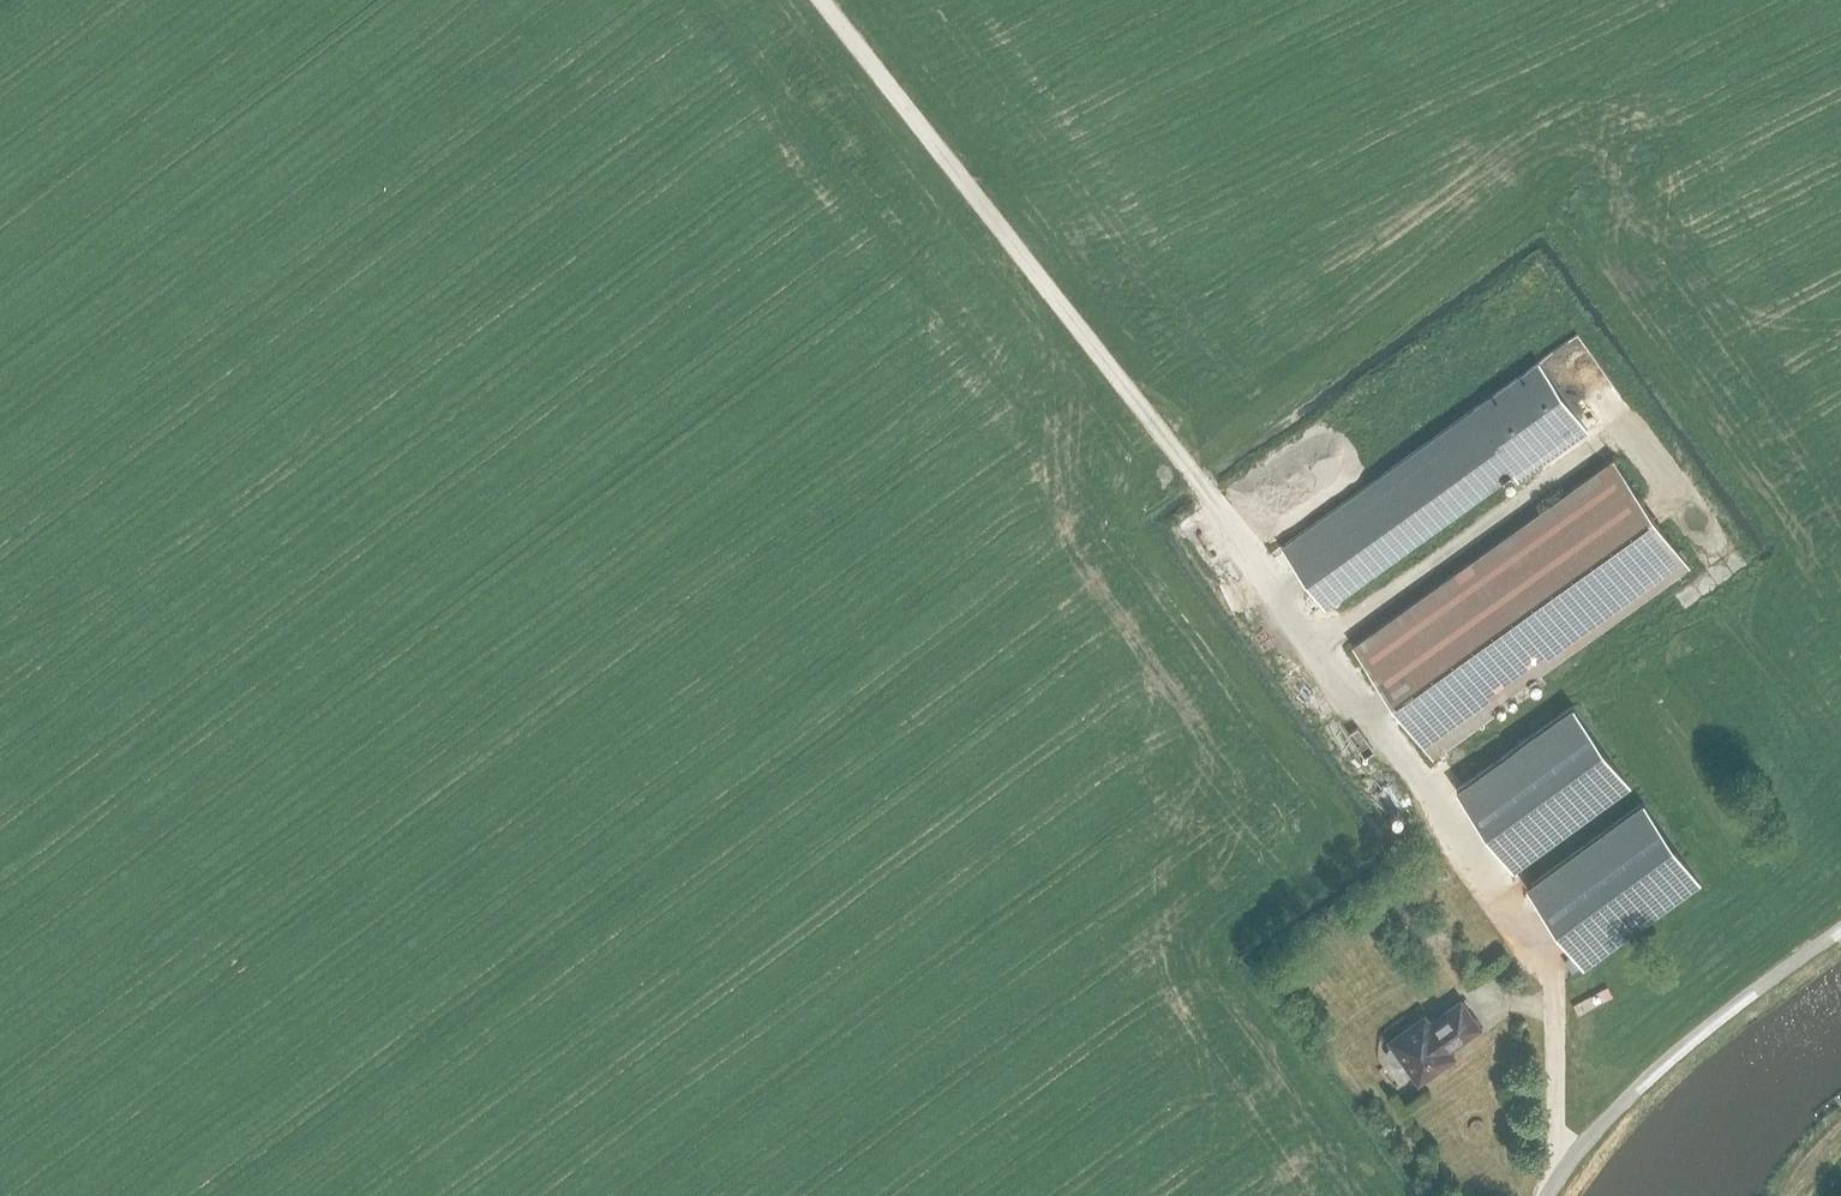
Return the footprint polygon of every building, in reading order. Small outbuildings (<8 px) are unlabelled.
[(1539,361),(1281,546),(1325,607),(1513,472),(1518,480),(1588,430),(1539,361)] [(1693,562),(1618,456),(1357,642),(1436,753),(1497,710),(1493,704),(1693,562)] [(1514,867),(1628,784),(1572,706),(1458,789),(1514,867)] [(1699,881),(1643,803),(1527,887),(1584,964),(1699,881)] [(1481,1027),(1463,1000),(1431,1022),(1426,1015),(1391,1039),(1393,1043),(1390,1045),(1388,1048),(1387,1051),(1387,1054),(1388,1057),(1390,1060),(1392,1062),(1395,1063),(1398,1064),(1401,1063),(1405,1060),(1420,1081),(1446,1063),(1441,1055),(1481,1027)]
